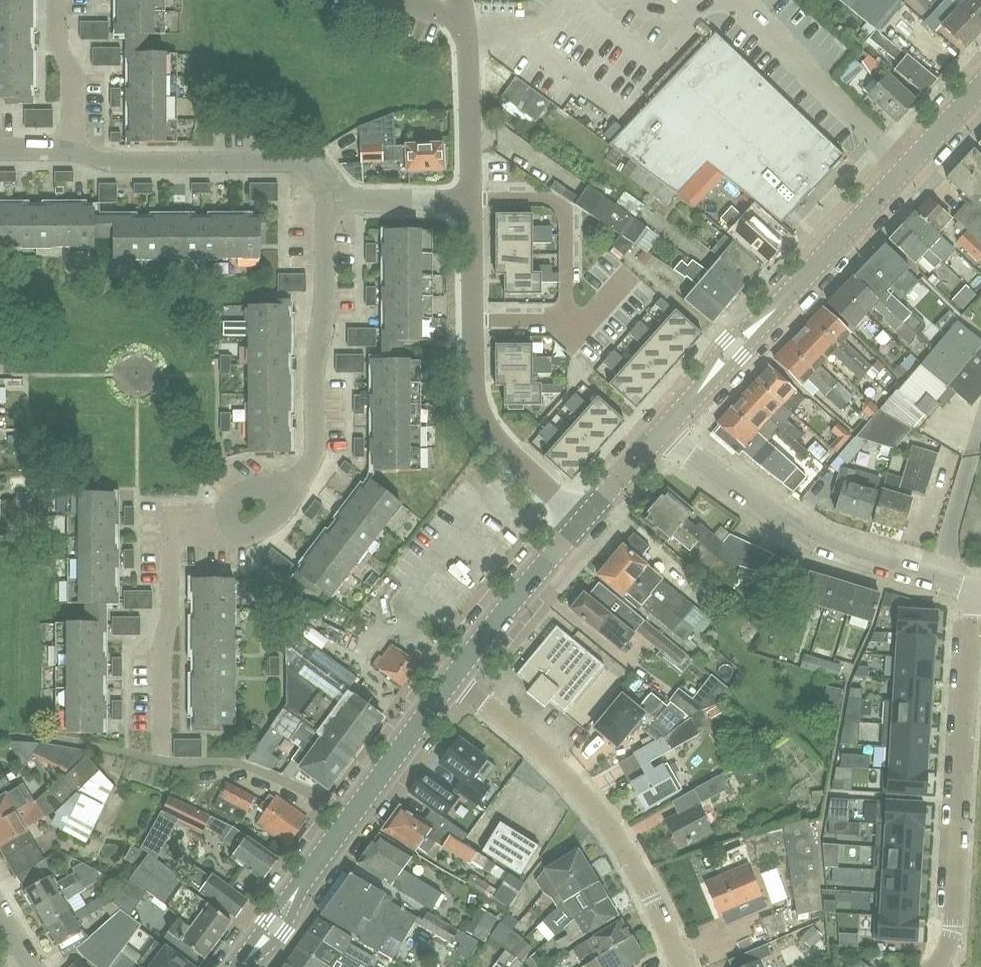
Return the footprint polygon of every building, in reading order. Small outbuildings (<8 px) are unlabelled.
[(7,99),(7,104),(34,104),(34,95),(30,95),(30,80),(33,80),(33,55),(30,55),(30,24),(34,23),(34,0),(0,0),(0,99),(7,99)] [(119,34),(165,34),(165,0),(119,0),(119,34)] [(881,34),(905,5),(899,0),(840,0),(877,30),(881,34)] [(960,7),(980,26),(980,0),(967,0),(960,7)] [(966,47),(980,31),(980,26),(960,7),(943,26),(966,47)] [(80,40),(93,40),(108,40),(109,23),(81,22),(80,40)] [(896,70),(925,93),(937,79),(881,34),(877,30),(870,38),(901,64),(896,70)] [(638,165),(678,193),(697,173),(708,162),(740,189),(782,224),(845,157),(745,61),(712,36),(674,77),(668,72),(656,85),(661,90),(610,145),(638,165)] [(93,66),(111,66),(121,66),(120,48),(93,48),(93,66)] [(131,54),(131,143),(177,143),(177,54),(131,54)] [(888,75),(887,76),(869,96),(895,121),(915,100),(888,75)] [(503,96),(526,113),(539,94),(516,78),(503,96)] [(111,95),(111,107),(121,107),(121,94),(121,89),(111,89),(111,95)] [(54,110),(26,110),(26,128),(54,128),(54,110)] [(445,158),(443,156),(443,145),(410,146),(397,146),(382,147),(382,145),(381,130),(381,121),(361,128),(362,146),(362,148),(362,159),(362,163),(400,162),(400,172),(409,171),(444,170),(443,166),(445,165),(445,158)] [(111,133),(111,142),(121,142),(121,133),(111,133)] [(974,151),(961,164),(980,183),(980,157),(974,151)] [(980,242),(980,202),(979,200),(980,198),(980,183),(961,164),(948,178),(963,192),(960,195),(967,202),(954,216),(968,230),(980,242)] [(628,179),(667,206),(678,193),(638,165),(628,179)] [(74,172),(56,172),(56,181),(74,182),(74,172)] [(0,173),(0,183),(17,183),(17,173),(0,173)] [(710,193),(693,177),(678,193),(696,207),(710,193)] [(551,190),(576,205),(581,198),(556,182),(551,190)] [(118,202),(118,184),(100,184),(100,203),(118,202)] [(154,184),(135,184),(135,194),(154,194),(154,184)] [(211,184),(192,184),(192,194),(211,194),(211,184)] [(279,184),(251,184),(251,203),(279,202),(279,184)] [(635,218),(616,205),(601,195),(589,186),(581,198),(576,205),(622,236),(634,243),(638,246),(651,229),(635,218)] [(626,192),(616,205),(635,218),(645,205),(626,192)] [(916,211),(939,233),(951,219),(928,198),(916,211)] [(53,246),(79,246),(79,244),(95,244),(95,237),(108,237),(108,224),(102,224),(102,216),(95,216),(95,209),(79,209),(79,206),(54,206),(54,209),(21,209),(21,206),(0,206),(0,246),(22,246),(22,244),(53,244),(53,246)] [(773,231),(768,226),(755,214),(748,221),(741,214),(740,214),(733,206),(731,208),(725,215),(722,219),(724,221),(730,226),(768,262),(785,242),(784,241),(773,231)] [(903,225),(929,250),(942,236),(939,233),(916,211),(903,225)] [(496,235),(552,235),(552,227),(533,227),(533,215),(496,215),(496,235)] [(114,218),(114,237),(114,259),(130,259),(130,257),(160,257),(160,259),(189,259),(189,257),(219,257),(219,259),(245,259),(245,257),(260,257),(260,244),(265,244),(265,222),(244,222),(244,218),(218,218),(218,222),(186,222),(186,218),(161,218),(161,222),(130,222),(130,218),(114,218)] [(903,225),(889,240),(915,264),(922,257),(935,268),(941,261),(929,250),(903,225)] [(972,257),(980,264),(980,263),(980,242),(968,230),(957,242),(972,257)] [(433,231),(401,231),(386,231),(387,341),(433,341),(433,231)] [(496,235),(496,255),(533,255),(533,244),(552,244),(552,235),(496,235)] [(625,256),(634,243),(622,236),(614,249),(625,256)] [(724,236),(712,251),(721,257),(749,282),(763,266),(734,242),(733,242),(724,236)] [(377,244),(366,244),(367,263),(377,263),(377,244)] [(910,268),(885,244),(866,263),(892,287),(903,298),(919,281),(908,270),(910,268)] [(712,251),(721,258),(709,271),(737,296),(749,282),(721,257),(712,251)] [(533,266),(533,255),(496,255),(496,275),(505,275),(552,275),(552,274),(552,266),(533,266)] [(698,285),(696,287),(725,310),(737,296),(709,271),(693,260),(688,266),(682,261),(675,270),(686,278),(687,277),(698,285)] [(854,276),(915,334),(924,324),(912,314),(911,315),(887,292),(892,287),(866,263),(854,276)] [(309,273),(281,273),(281,292),(309,291),(309,273)] [(559,274),(552,274),(552,275),(505,275),(505,295),(542,295),(541,283),(559,283),(559,274)] [(915,334),(854,276),(842,289),(867,314),(873,307),(884,318),(883,321),(907,343),(915,334)] [(976,294),(969,287),(969,288),(966,285),(953,299),(963,310),(976,294)] [(377,287),(367,287),(367,306),(377,306),(377,287)] [(725,310),(696,287),(684,300),(713,325),(725,310)] [(867,314),(842,289),(828,304),(856,330),(864,321),(862,319),(867,314)] [(669,318),(662,326),(689,351),(703,335),(676,311),(675,311),(661,298),(655,305),(669,318)] [(250,438),(250,453),(291,453),(291,435),(288,435),(288,406),(291,406),(291,381),(288,381),(288,349),(291,349),(291,323),(288,323),(288,301),(264,301),(264,306),(253,306),(253,321),(250,321),(250,348),(253,348),(253,379),(250,379),(250,402),(253,402),(253,438),(250,438)] [(812,321),(867,373),(872,367),(844,341),(850,334),(823,309),(812,321)] [(800,333),(827,359),(833,352),(861,379),(867,373),(812,321),(800,333)] [(640,322),(635,328),(676,365),(689,351),(662,326),(654,335),(640,322)] [(980,394),(980,341),(958,322),(901,391),(916,404),(926,392),(937,402),(949,387),(972,405),(980,394)] [(663,380),(676,365),(635,328),(629,334),(643,347),(636,355),(663,380)] [(348,329),(349,347),(377,347),(376,329),(348,329)] [(788,346),(847,402),(852,396),(820,366),(827,359),(800,333),(788,346)] [(496,345),(496,366),(552,366),(552,358),(533,358),(533,345),(496,345)] [(788,346),(775,360),(802,385),(808,378),(840,409),(847,402),(788,346)] [(375,470),(421,470),(420,360),(402,360),(402,349),(389,349),(389,355),(381,355),(381,360),(374,360),(375,470)] [(628,364),(614,351),(608,357),(650,394),(663,380),(636,355),(628,364)] [(221,356),(221,374),(231,374),(231,355),(221,356)] [(336,355),(336,373),(364,373),(364,355),(336,355)] [(608,357),(603,363),(617,376),(609,385),(637,410),(650,394),(608,357)] [(883,362),(875,370),(886,383),(894,376),(883,362)] [(552,366),(496,366),(496,386),(505,386),(533,386),(533,385),(533,374),(552,374),(552,366)] [(892,371),(899,378),(904,372),(898,366),(892,371)] [(804,398),(769,367),(757,381),(792,412),(804,398)] [(743,396),(797,442),(804,433),(788,419),(793,414),(792,412),(757,381),(743,396)] [(505,386),(505,406),(509,406),(509,410),(523,410),(523,406),(541,406),(541,394),(561,394),(561,385),(533,385),(533,386),(505,386)] [(355,415),(365,415),(365,395),(355,394),(355,415)] [(570,400),(612,437),(625,422),(598,398),(590,407),(575,394),(570,400)] [(797,442),(743,396),(731,409),(769,442),(776,435),(804,460),(810,454),(797,442)] [(612,437),(570,400),(564,406),(579,419),(571,428),(599,452),(612,437)] [(769,442),(731,409),(718,424),(719,425),(721,427),(715,434),(737,452),(741,455),(744,451),(770,473),(793,492),(807,476),(769,442)] [(895,449),(912,429),(879,410),(856,437),(868,441),(895,449)] [(221,413),(221,432),(231,432),(231,413),(221,413)] [(834,436),(827,443),(826,444),(835,452),(849,435),(835,422),(827,430),(834,436)] [(549,423),(544,429),(586,467),(599,452),(571,428),(564,436),(549,423)] [(572,482),(586,467),(544,429),(538,435),(553,448),(545,457),(572,482)] [(18,454),(27,454),(27,436),(18,436),(18,454)] [(354,458),(355,458),(365,458),(365,437),(354,437),(354,458)] [(854,437),(840,454),(839,456),(848,464),(868,441),(856,437),(854,437)] [(912,446),(902,478),(897,495),(883,491),(875,522),(903,530),(912,499),(911,499),(913,493),(925,497),(938,454),(912,446)] [(339,469),(348,475),(353,467),(345,462),(339,469)] [(881,478),(856,471),(842,467),(837,487),(843,488),(836,511),(869,520),(881,478)] [(373,536),(376,538),(392,518),(389,515),(399,502),(372,481),(362,495),(359,492),(344,513),(346,515),(327,540),(324,538),(309,559),(311,561),(298,578),(317,593),(321,588),(329,595),(339,582),(342,585),(357,564),(354,561),(373,536)] [(692,511),(667,489),(655,504),(698,541),(701,544),(730,569),(734,564),(759,572),(774,554),(730,534),(723,543),(700,523),(696,527),(686,519),(692,511)] [(27,512),(28,493),(18,493),(18,511),(27,512)] [(58,733),(90,733),(103,733),(103,623),(100,623),(100,603),(115,603),(115,493),(70,493),(69,603),(88,603),(89,623),(58,623),(58,733)] [(324,506),(316,500),(305,515),(313,521),(324,506)] [(698,541),(655,504),(642,519),(667,540),(672,535),(690,550),(698,541)] [(135,525),(135,506),(125,507),(125,525),(135,525)] [(616,554),(611,560),(681,620),(694,605),(647,565),(648,563),(645,561),(648,558),(643,554),(650,546),(634,533),(621,548),(619,546),(614,553),(616,554)] [(730,569),(701,544),(693,553),(727,582),(735,589),(740,582),(731,576),(733,574),(737,576),(736,576),(755,583),(759,572),(734,564),(730,569)] [(294,565),(274,549),(273,548),(261,562),(266,566),(284,580),(294,565)] [(135,568),(135,550),(125,550),(125,568),(135,568)] [(693,630),(681,620),(611,560),(605,567),(603,565),(598,571),(600,573),(598,575),(640,610),(643,606),(684,640),(693,630)] [(261,573),(254,581),(269,592),(275,584),(261,573)] [(802,601),(825,608),(833,581),(810,574),(802,601)] [(235,589),(235,579),(195,579),(195,593),(198,593),(198,625),(194,625),(194,651),(197,651),(197,682),(194,682),(194,708),(198,708),(198,731),(221,731),(221,725),(231,726),(231,705),(235,705),(235,682),(231,682),(231,647),(235,647),(235,623),(231,623),(232,589),(235,589)] [(825,608),(849,615),(857,587),(833,581),(825,608)] [(578,599),(576,597),(570,605),(572,606),(570,609),(620,651),(635,633),(630,629),(637,620),(621,606),(623,603),(599,583),(588,596),(583,593),(578,599)] [(849,615),(872,621),(880,594),(857,587),(849,615)] [(271,607),(291,622),(305,602),(285,588),(271,607)] [(125,610),(141,609),(153,609),(153,591),(125,591),(125,610)] [(897,634),(935,636),(937,613),(899,610),(897,634)] [(141,635),(141,617),(113,617),(113,635),(141,635)] [(681,675),(692,661),(642,619),(634,629),(660,650),(657,655),(681,675)] [(315,621),(305,634),(332,655),(342,641),(315,621)] [(565,714),(605,665),(605,664),(557,625),(518,672),(533,685),(527,692),(545,707),(550,700),(565,714)] [(311,777),(329,789),(338,776),(339,777),(383,717),(356,697),(353,701),(344,695),(356,678),(287,628),(287,704),(284,708),(271,727),(297,744),(301,747),(292,760),(300,766),(299,768),(303,771),(301,773),(310,779),(311,777)] [(874,633),(870,642),(884,643),(884,633),(874,633)] [(898,635),(897,657),(933,659),(934,637),(935,637),(935,636),(897,634),(898,635)] [(403,687),(418,665),(392,645),(376,667),(403,687)] [(800,667),(807,670),(812,655),(805,653),(800,667)] [(807,670),(831,677),(835,663),(812,655),(807,670)] [(270,676),(281,676),(281,657),(270,658),(270,676)] [(932,682),(933,659),(897,657),(895,679),(932,682)] [(123,676),(123,658),(113,658),(113,676),(123,676)] [(835,663),(831,677),(838,679),(842,665),(835,663)] [(859,667),(855,677),(868,677),(869,667),(859,667)] [(688,716),(721,702),(730,689),(711,673),(691,698),(677,688),(668,700),(688,716)] [(930,704),(932,682),(895,679),(894,701),(884,701),(884,702),(930,704)] [(848,699),(860,700),(861,690),(850,690),(848,699)] [(645,714),(622,696),(595,728),(617,747),(645,714)] [(847,709),(860,710),(860,700),(848,699),(847,709)] [(123,719),(123,701),(113,701),(113,720),(123,719)] [(884,702),(883,724),(929,727),(930,704),(884,702)] [(652,744),(673,729),(686,720),(667,705),(642,735),(652,744)] [(664,737),(647,747),(635,753),(636,754),(632,756),(643,777),(632,783),(647,809),(682,789),(668,763),(655,770),(650,761),(670,749),(671,750),(700,734),(699,732),(703,730),(699,722),(694,724),(689,717),(686,720),(663,737),(664,737)] [(927,750),(929,727),(883,724),(881,747),(927,750)] [(857,734),(842,733),(840,744),(856,745),(857,734)] [(175,739),(175,758),(175,759),(203,758),(203,739),(175,739)] [(457,789),(478,804),(485,810),(497,793),(489,788),(474,777),(487,758),(459,739),(441,764),(463,780),(457,789)] [(22,752),(28,760),(33,753),(40,743),(22,743),(26,750),(22,752)] [(49,761),(71,772),(86,757),(91,753),(59,747),(49,761)] [(926,772),(927,750),(881,747),(881,748),(886,748),(885,769),(884,769),(884,770),(927,773),(927,772),(926,772)] [(853,768),(853,756),(841,755),(841,767),(853,768)] [(0,823),(0,848),(8,861),(37,844),(28,827),(55,812),(57,814),(52,824),(87,843),(115,787),(100,771),(86,757),(71,772),(65,777),(64,775),(37,801),(34,803),(0,823)] [(927,773),(884,770),(883,793),(925,796),(927,773)] [(425,772),(410,793),(444,817),(459,796),(425,772)] [(9,785),(2,773),(0,774),(0,790),(9,785)] [(723,774),(695,789),(702,802),(730,787),(723,774)] [(844,791),(844,781),(834,780),(832,790),(844,791)] [(248,813),(256,796),(227,781),(213,807),(242,822),(248,812),(248,813)] [(37,801),(27,783),(0,799),(0,823),(34,803),(37,801)] [(263,880),(278,858),(232,827),(170,795),(162,813),(204,833),(207,828),(238,850),(232,858),(263,880)] [(257,824),(288,846),(307,818),(277,797),(276,798),(271,795),(266,802),(271,805),(257,824)] [(876,825),(923,827),(925,804),(877,801),(876,825)] [(679,848),(710,831),(697,805),(685,812),(687,815),(667,825),(679,848)] [(426,821),(401,806),(383,830),(416,851),(418,848),(429,855),(434,847),(466,866),(469,864),(471,865),(474,863),(484,869),(484,870),(490,873),(496,865),(480,853),(445,833),(434,827),(426,821)] [(433,810),(426,821),(434,827),(445,833),(451,824),(444,819),(433,810)] [(642,838),(671,822),(664,810),(635,826),(642,838)] [(839,811),(828,811),(827,821),(838,822),(839,811)] [(816,846),(808,821),(807,819),(744,837),(754,867),(788,856),(797,914),(823,910),(816,846)] [(540,846),(501,821),(483,852),(522,875),(540,846)] [(849,835),(850,823),(830,822),(829,834),(849,835)] [(923,827),(876,825),(877,825),(875,847),(921,850),(922,828),(923,828),(923,827)] [(381,834),(369,849),(403,870),(414,854),(381,834)] [(874,870),(920,873),(921,850),(875,847),(874,870)] [(442,894),(403,870),(369,849),(359,864),(433,910),(442,894)] [(542,893),(555,886),(589,866),(579,849),(545,869),(536,881),(542,893)] [(112,903),(120,909),(142,925),(143,923),(132,915),(148,892),(180,915),(168,931),(205,959),(232,922),(184,887),(188,882),(150,854),(120,893),(112,903)] [(825,856),(825,867),(838,868),(838,856),(825,856)] [(80,882),(80,881),(84,879),(85,879),(98,872),(98,871),(82,862),(72,868),(75,873),(56,884),(50,875),(25,890),(35,907),(80,882)] [(720,917),(762,899),(748,864),(705,882),(720,917)] [(565,902),(599,882),(589,866),(555,886),(560,893),(552,899),(558,908),(565,902)] [(213,875),(211,878),(198,868),(188,882),(235,917),(248,900),(213,875)] [(841,870),(829,869),(828,881),(840,882),(841,870)] [(877,893),(918,896),(920,873),(874,870),(874,871),(883,871),(882,893),(877,893)] [(80,881),(80,882),(85,890),(89,887),(88,886),(102,879),(98,872),(85,879),(84,879),(80,881)] [(351,874),(322,915),(362,938),(360,942),(379,953),(390,936),(403,944),(416,923),(452,944),(460,932),(430,912),(427,911),(423,918),(419,915),(418,917),(393,903),(395,899),(351,874)] [(510,877),(502,904),(518,909),(527,882),(510,877)] [(47,928),(73,913),(66,901),(85,890),(80,882),(35,907),(47,928)] [(564,928),(574,918),(609,898),(599,882),(565,902),(558,908),(543,921),(555,935),(564,927),(564,928)] [(78,922),(97,911),(112,903),(120,893),(115,889),(92,902),(73,913),(47,928),(65,958),(77,948),(90,937),(89,936),(83,932),(78,922)] [(875,915),(875,916),(918,919),(918,918),(917,918),(918,896),(877,893),(876,915),(875,915)] [(563,949),(585,935),(619,914),(609,898),(574,918),(564,928),(569,935),(557,943),(563,949)] [(835,913),(836,901),(824,900),(824,911),(824,912),(835,913)] [(120,909),(89,936),(90,937),(77,948),(84,957),(97,966),(111,966),(119,956),(142,925),(120,909)] [(486,943),(500,920),(482,909),(469,932),(486,943)] [(916,942),(918,919),(875,916),(873,939),(916,942)] [(319,918),(309,933),(343,952),(362,963),(368,955),(349,944),(353,938),(319,918)] [(598,957),(633,937),(622,920),(575,949),(581,959),(594,951),(598,957)] [(490,937),(499,943),(512,930),(502,923),(497,928),(490,937)] [(816,928),(807,943),(818,949),(827,934),(816,928)] [(512,930),(499,943),(506,949),(509,952),(524,939),(512,930)] [(309,933),(298,948),(331,966),(332,966),(335,963),(341,966),(363,966),(341,954),(343,952),(309,933)] [(858,947),(859,935),(841,934),(840,946),(858,947)] [(598,957),(603,966),(628,966),(644,957),(633,937),(598,957)] [(462,959),(477,962),(482,944),(466,940),(462,959)] [(760,961),(773,955),(767,943),(745,953),(750,964),(742,966),(763,966),(760,961)] [(150,966),(193,966),(165,946),(164,947),(150,966)] [(293,966),(331,966),(298,948),(286,963),(293,966)] [(500,966),(520,966),(524,962),(511,953),(500,966)] [(546,966),(536,953),(525,961),(529,966),(545,966),(546,966)] [(845,966),(871,966),(858,959),(845,966)]
